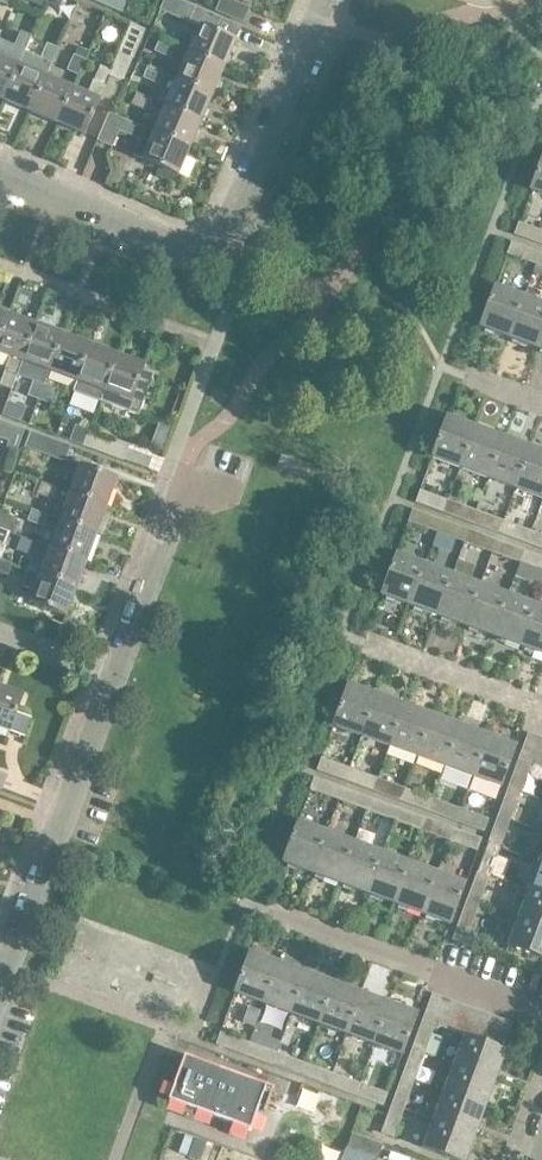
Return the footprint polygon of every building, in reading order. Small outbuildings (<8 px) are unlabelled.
[(13,8),(17,0),(0,0),(0,3),(13,8)] [(127,0),(109,0),(106,7),(121,13),(127,0)] [(176,0),(164,0),(160,10),(200,27),(188,54),(223,69),(235,41),(214,32),(220,19),(176,0)] [(215,11),(242,23),(249,8),(230,0),(220,0),(215,11)] [(145,30),(129,24),(117,53),(132,59),(145,30)] [(31,37),(19,32),(13,47),(0,41),(0,99),(3,100),(24,51),(31,37)] [(159,42),(154,53),(170,60),(175,48),(159,42)] [(58,48),(46,44),(40,58),(24,51),(3,100),(31,112),(45,78),(58,48)] [(72,54),(65,70),(77,75),(84,59),(83,59),(87,50),(76,46),(72,54)] [(71,89),(56,123),(84,135),(109,78),(122,83),(132,59),(117,53),(109,71),(99,66),(87,95),(71,89)] [(177,80),(211,95),(223,69),(188,54),(177,80)] [(148,68),(144,80),(159,86),(164,75),(148,68)] [(56,123),(71,89),(45,78),(31,112),(56,123)] [(200,123),(211,95),(177,80),(165,108),(200,123)] [(136,96),(131,107),(147,113),(152,102),(136,96)] [(154,133),(188,149),(200,123),(165,108),(154,133)] [(132,156),(177,175),(188,149),(154,133),(109,113),(97,141),(112,147),(119,130),(140,139),(132,156)] [(530,190),(541,195),(541,157),(530,190)] [(114,170),(109,182),(116,185),(120,173),(114,170)] [(429,201),(417,187),(418,201),(429,201)] [(522,238),(541,245),(541,243),(541,231),(526,225),(522,238)] [(511,241),(506,254),(526,261),(530,249),(511,241)] [(507,338),(522,296),(494,286),(479,327),(507,338)] [(507,338),(535,348),(541,329),(541,304),(522,296),(507,338)] [(0,336),(0,353),(10,356),(5,370),(6,371),(1,385),(11,389),(22,361),(35,326),(8,316),(0,336)] [(35,326),(22,361),(37,366),(32,380),(33,381),(28,395),(38,399),(44,384),(49,371),(62,336),(52,332),(54,328),(37,322),(35,326)] [(49,371),(76,381),(89,346),(62,336),(49,371)] [(76,381),(72,391),(100,402),(104,391),(103,391),(116,356),(89,346),(76,381)] [(103,391),(104,391),(100,402),(138,416),(154,374),(142,370),(144,366),(116,356),(103,391)] [(44,385),(38,400),(49,404),(55,388),(44,385)] [(446,417),(431,458),(459,468),(474,427),(446,417)] [(17,444),(23,429),(0,421),(0,437),(17,444)] [(75,426),(70,441),(83,446),(89,431),(75,426)] [(487,478),(502,437),(474,427),(459,468),(487,478)] [(29,431),(24,446),(63,460),(69,446),(29,431)] [(83,446),(123,460),(128,445),(89,431),(83,446)] [(515,489),(530,447),(502,437),(487,478),(515,489)] [(530,447),(515,489),(541,499),(541,452),(530,447)] [(277,466),(303,476),(307,465),(281,455),(277,466)] [(71,492),(106,505),(116,479),(80,466),(71,492)] [(57,487),(41,482),(37,493),(53,499),(57,487)] [(96,533),(106,505),(71,492),(60,520),(96,533)] [(428,493),(423,506),(443,513),(447,500),(428,493)] [(456,503),(451,516),(470,523),(475,510),(456,503)] [(42,526),(47,515),(31,509),(27,521),(42,526)] [(412,509),(408,522),(427,529),(432,516),(412,509)] [(483,513),(479,526),(498,533),(503,521),(483,513)] [(440,519),(435,532),(455,539),(460,527),(440,519)] [(86,560),(96,533),(60,520),(50,547),(86,560)] [(511,524),(506,536),(526,544),(531,531),(511,524)] [(468,530),(463,542),(483,549),(488,537),(468,530)] [(21,537),(20,539),(17,548),(32,554),(37,542),(21,537)] [(496,540),(491,552),(511,560),(516,547),(496,540)] [(76,587),(86,560),(50,547),(40,574),(76,587)] [(519,563),(539,570),(541,561),(541,557),(524,550),(519,563)] [(408,605),(424,564),(396,554),(380,595),(408,605)] [(0,560),(0,572),(7,575),(11,564),(0,560)] [(436,616),(452,574),(424,564),(408,605),(436,616)] [(30,603),(65,616),(76,587),(40,574),(40,575),(27,570),(21,586),(34,591),(30,603)] [(464,626),(479,585),(452,574),(436,616),(464,626)] [(492,636),(507,595),(479,585),(464,626),(492,636)] [(535,605),(507,595),(492,636),(520,646),(535,605)] [(535,605),(520,646),(541,655),(541,608),(535,605)] [(361,736),(376,694),(348,684),(333,725),(361,736)] [(9,731),(22,696),(0,688),(0,728),(9,731)] [(388,746),(403,705),(376,694),(361,736),(388,746)] [(416,756),(431,715),(403,705),(388,746),(416,756)] [(444,767),(459,725),(431,715),(416,756),(444,767)] [(472,777),(487,736),(459,725),(444,767),(472,777)] [(531,764),(541,738),(528,733),(518,759),(530,764),(531,764)] [(515,746),(487,736),(472,777),(500,787),(515,746)] [(541,738),(531,764),(541,768),(541,738)] [(330,761),(325,774),(344,781),(349,768),(330,761)] [(515,767),(507,788),(520,793),(528,772),(515,767)] [(357,771),(352,784),(372,791),(377,778),(357,771)] [(314,777),(309,790),(329,797),(333,784),(314,777)] [(385,781),(380,794),(400,801),(404,789),(385,781)] [(342,787),(337,800),(357,807),(361,794),(342,787)] [(413,792),(408,804),(428,812),(432,799),(413,792)] [(504,796),(497,816),(510,821),(517,801),(504,796)] [(370,797),(365,810),(385,817),(389,805),(370,797)] [(440,802),(435,814),(456,822),(460,809),(440,802)] [(398,808),(393,820),(413,828),(417,815),(398,808)] [(467,812),(463,824),(483,832),(488,819),(467,812)] [(425,818),(421,831),(440,838),(445,825),(425,818)] [(310,873),(325,832),(297,821),(282,863),(310,873)] [(494,824),(487,844),(499,848),(507,828),(494,824)] [(453,828),(449,841),(468,848),(473,835),(453,828)] [(353,842),(325,832),(310,873),(338,883),(353,842)] [(366,894),(381,852),(353,842),(338,883),(366,894)] [(484,851),(477,871),(489,876),(497,856),(484,851)] [(394,904),(409,863),(381,852),(366,894),(394,904)] [(422,914),(437,873),(409,863),(394,904),(422,914)] [(527,890),(541,896),(541,864),(538,863),(527,890)] [(465,883),(437,873),(422,914),(450,924),(465,883)] [(474,879),(466,899),(479,904),(486,884),(474,879)] [(517,918),(541,927),(541,896),(527,890),(517,918)] [(464,907),(456,927),(469,932),(476,911),(464,907)] [(517,918),(507,946),(541,958),(541,927),(517,918)] [(262,1004),(277,962),(249,952),(234,993),(262,1004)] [(290,1014),(305,972),(277,962),(262,1004),(290,1014)] [(318,1024),(333,983),(305,972),(290,1014),(318,1024)] [(333,983),(318,1024),(346,1034),(361,993),(333,983)] [(374,1045),(389,1003),(361,993),(346,1034),(374,1045)] [(435,1025),(445,998),(432,993),(422,1020),(434,1025),(435,1025)] [(448,1030),(458,1003),(445,998),(435,1025),(448,1030)] [(417,1014),(389,1003),(374,1045),(401,1055),(417,1014)] [(461,1035),(471,1008),(458,1003),(448,1030),(461,1035)] [(464,1036),(475,1040),(485,1013),(471,1008),(461,1035),(464,1036)] [(485,1013),(475,1040),(488,1045),(498,1018),(485,1013)] [(498,1018),(488,1045),(501,1050),(511,1023),(498,1018)] [(418,1029),(411,1050),(424,1054),(431,1034),(418,1029)] [(229,1035),(224,1047),(243,1054),(248,1042),(229,1035)] [(502,1050),(501,1050),(488,1045),(475,1040),(464,1036),(453,1065),(491,1079),(494,1080),(500,1066),(496,1065),(502,1050)] [(256,1045),(252,1057),(271,1065),(276,1052),(256,1045)] [(184,1055),(167,1100),(250,1131),(257,1110),(264,1113),(273,1088),(184,1055)] [(284,1055),(280,1068),(299,1075),(304,1062),(284,1055)] [(408,1059),(401,1077),(413,1082),(420,1063),(408,1059)] [(312,1065),(308,1078),(327,1085),(332,1072),(312,1065)] [(486,1092),(491,1079),(453,1065),(443,1093),(481,1107),(484,1108),(489,1094),(486,1092)] [(340,1075),(336,1088),(355,1095),(360,1083),(340,1075)] [(368,1086),(363,1098),(383,1105),(387,1093),(383,1091),(384,1087),(371,1082),(369,1086),(368,1086)] [(397,1086),(391,1105),(403,1110),(410,1091),(397,1086)] [(476,1120),(481,1107),(443,1093),(433,1120),(470,1134),(474,1135),(479,1121),(476,1120)] [(387,1114),(380,1133),(393,1137),(400,1118),(387,1114)] [(470,1134),(433,1120),(423,1148),(455,1159),(465,1159),(469,1149),(466,1148),(470,1134)]
